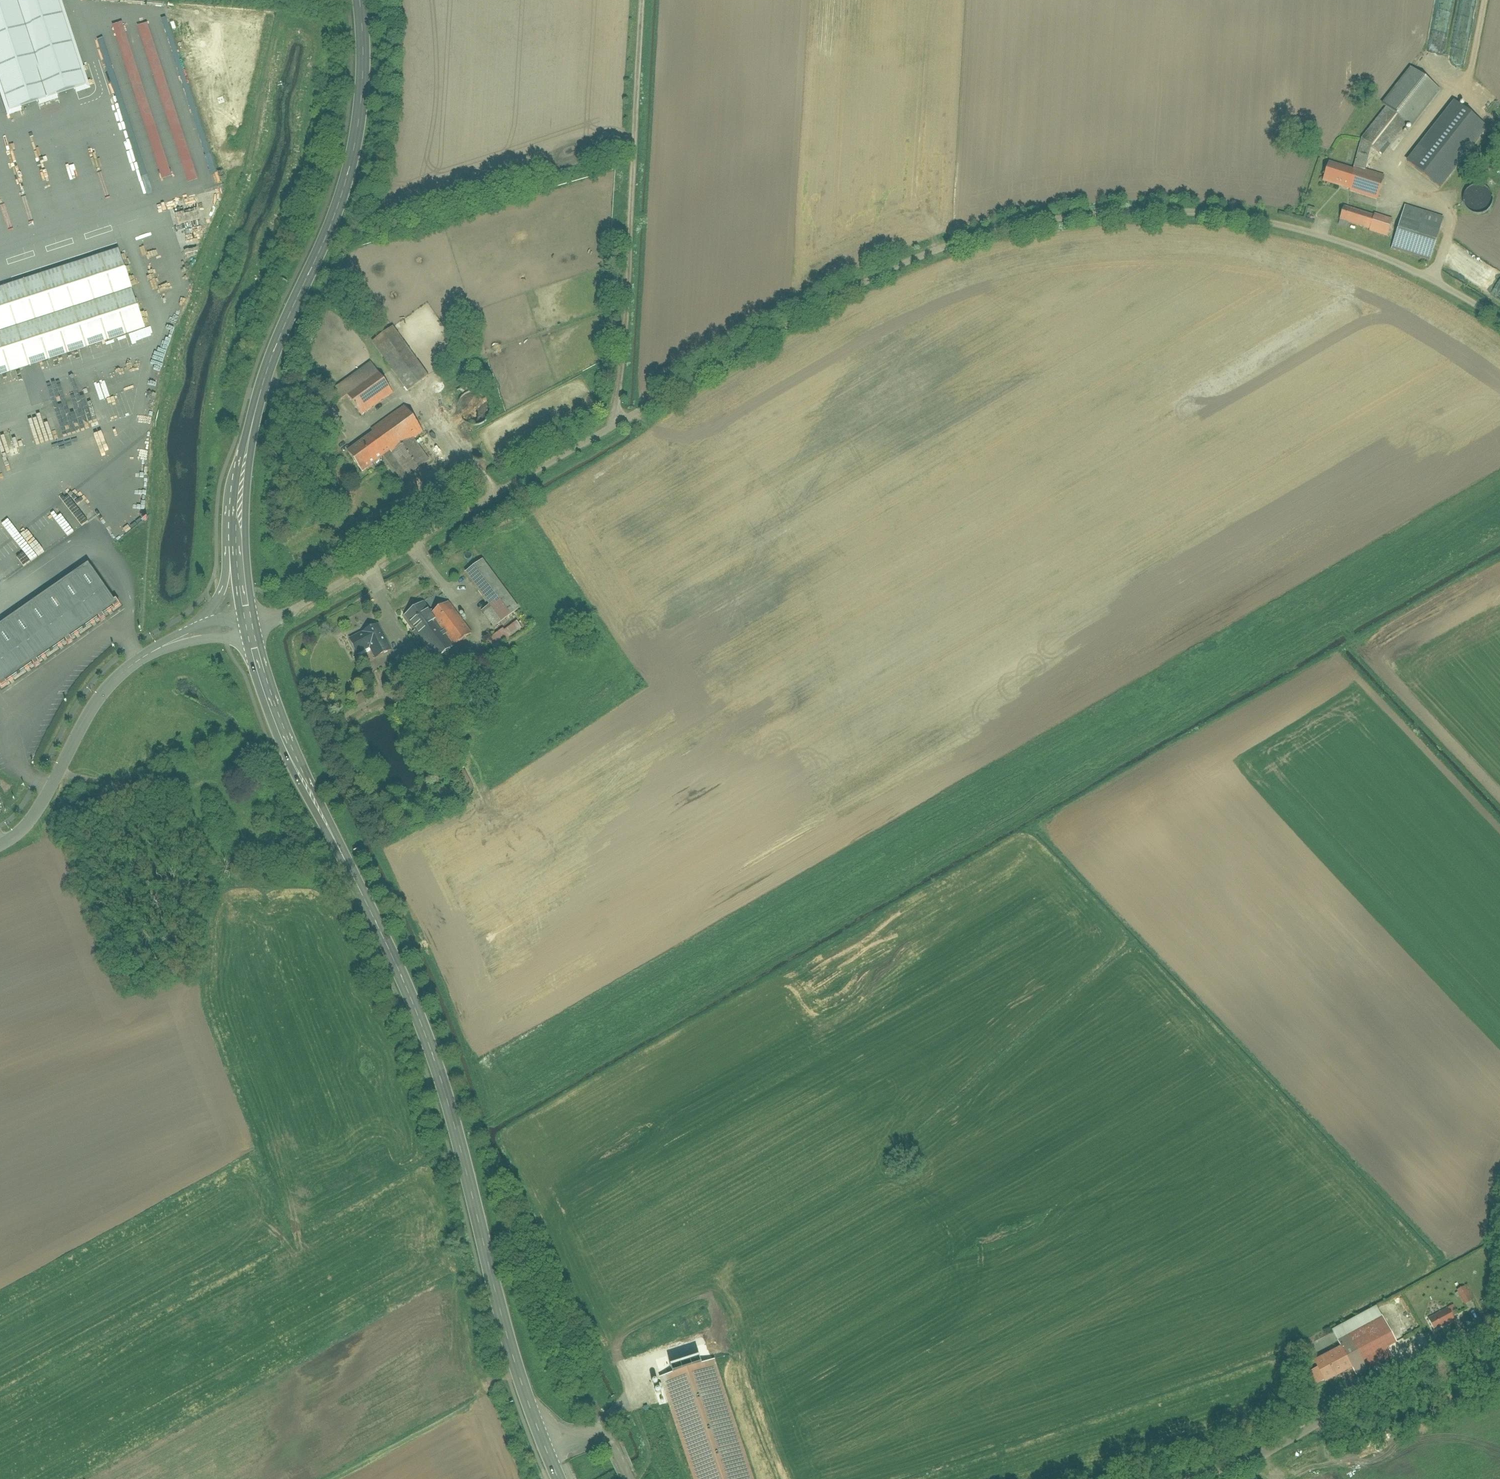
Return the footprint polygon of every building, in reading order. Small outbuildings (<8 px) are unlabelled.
[(6,121),(90,94),(59,0),(0,0),(0,101),(6,121)] [(1405,124),(1402,122),(1430,84),(1406,66),(1372,111),(1378,116),(1360,140),(1380,156),(1374,164),(1416,195),(1430,176),(1390,145),(1405,124)] [(1352,144),(1347,169),(1331,166),(1327,185),(1381,195),(1385,177),(1360,172),(1366,147),(1352,144)] [(1491,201),(1491,198),(1491,195),(1490,193),(1488,191),(1487,189),(1485,187),(1483,186),(1480,186),(1477,186),(1476,186),(1472,187),(1470,188),(1469,190),(1467,192),(1466,194),(1466,196),(1465,199),(1466,203),(1468,206),(1470,208),(1473,210),(1476,211),(1479,211),(1481,211),(1483,210),(1485,209),(1488,207),(1489,205),(1490,203),(1491,201)] [(1435,215),(1400,205),(1387,249),(1422,260),(1435,215)] [(1387,235),(1391,221),(1345,207),(1341,221),(1387,235)] [(0,292),(0,381),(147,333),(121,252),(0,292)] [(428,374),(392,326),(373,340),(409,388),(428,374)] [(370,364),(336,390),(344,400),(347,398),(361,416),(391,393),(370,364)] [(490,406),(491,404),(490,401),(489,398),(488,396),(486,394),(483,392),(481,391),(479,390),(476,390),(474,390),(471,391),(469,392),(467,394),(465,396),(464,399),(463,401),(463,405),(463,407),(464,410),(465,412),(467,414),(470,416),(472,417),(475,418),(477,418),(479,418),(482,417),(485,415),(487,414),(488,412),(490,409),(490,406)] [(423,426),(409,406),(347,449),(362,470),(390,451),(406,474),(430,457),(414,433),(423,426)] [(518,608),(486,561),(469,573),(490,602),(481,608),(493,626),(518,608)] [(0,633),(0,676),(9,688),(123,609),(94,568),(0,633)] [(425,600),(407,612),(417,626),(413,629),(433,659),(473,631),(453,602),(435,614),(425,600)] [(376,625),(348,639),(356,655),(369,648),(374,657),(389,649),(376,625)] [(495,648),(492,637),(478,641),(481,652),(495,648)] [(465,771),(458,775),(467,792),(474,788),(465,771)] [(1465,1286),(1457,1291),(1465,1305),(1474,1300),(1465,1286)] [(1376,1319),(1369,1305),(1324,1331),(1335,1351),(1317,1361),(1327,1378),(1350,1365),(1356,1377),(1394,1356),(1388,1346),(1399,1340),(1384,1314),(1376,1319)] [(1428,1321),(1434,1331),(1454,1320),(1448,1310),(1428,1321)] [(714,1351),(657,1369),(692,1478),(755,1478),(714,1351)]
